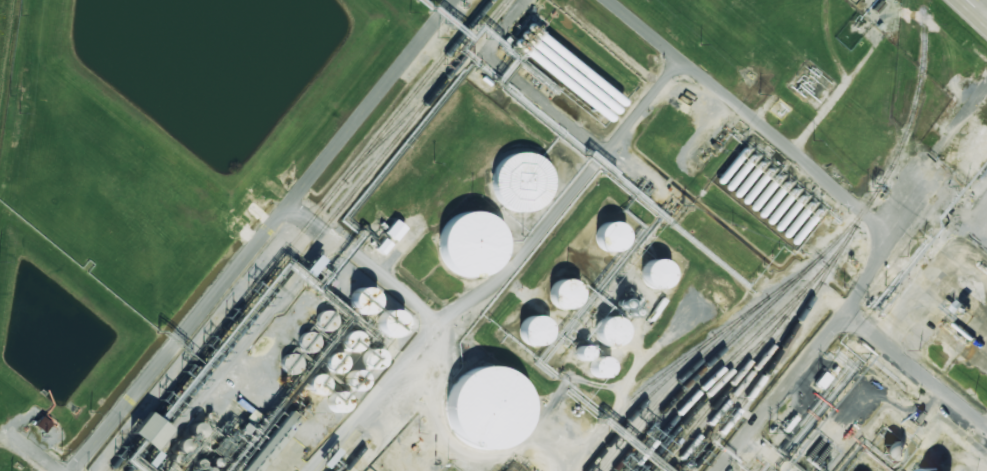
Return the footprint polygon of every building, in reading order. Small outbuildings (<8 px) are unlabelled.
[(493,198),(489,190),(487,181),(489,173),(492,165),(498,158),(505,154),(514,152),(522,152),(531,155),(537,160),(543,168),(545,176),(545,184),(543,193),(538,200),(532,206),(524,209),(515,210),(507,208),(499,204),(493,198)] [(971,175),(978,167),(970,160),(963,167),(971,175)] [(765,197),(760,193),(747,206),(752,211),(765,197)] [(438,229),(434,237),(433,245),(435,254),(438,262),(444,268),(451,273),(459,276),(467,276),(476,274),(483,270),(490,264),(494,257),(496,249),(496,240),(494,232),(489,225),(483,219),(475,215),(467,213),(458,214),(450,217),(443,222),(438,229)] [(786,219),(780,215),(773,228),(779,232),(786,219)] [(394,241),(405,228),(394,219),(383,232),(394,241)] [(794,228),(788,224),(781,235),(786,239),(794,228)] [(596,251),(590,246),(589,239),(590,232),(596,226),(603,225),(610,226),(615,232),(617,239),(615,246),(610,251),(603,253),(596,251)] [(641,289),(636,284),(634,276),(636,269),(641,264),(649,262),(656,264),(661,269),(663,277),(661,284),(656,289),(648,291),(641,289)] [(549,309),(544,303),(542,296),(544,289),(549,284),(556,282),(563,284),(569,289),(570,296),(569,303),(563,309),(556,310),(549,309)] [(375,312),(374,288),(351,289),(351,313),(375,312)] [(402,336),(401,310),(378,311),(379,337),(402,336)] [(335,312),(315,311),(314,328),(302,327),(300,351),(316,352),(318,330),(334,331),(335,312)] [(521,344),(516,338),(514,331),(516,324),(521,319),(528,317),(535,319),(541,324),(542,331),(541,338),(535,344),(528,345),(521,344)] [(596,345),(590,340),(589,333),(590,326),(596,321),(603,319),(610,321),(615,326),(617,333),(615,340),(610,345),(603,347),(596,345)] [(586,361),(590,348),(580,345),(576,358),(586,361)] [(294,349),(279,360),(289,375),(305,364),(294,349)] [(608,377),(609,359),(591,357),(590,376),(608,377)] [(451,439),(444,428),(441,415),(442,402),(447,390),(456,380),(467,374),(480,372),(493,374),(505,380),(514,390),(519,402),(520,415),(517,427),(510,438),(500,446),(487,451),(474,451),(462,447),(451,439)] [(830,377),(822,372),(814,383),(822,389),(830,377)] [(325,393),(323,374),(307,376),(309,395),(325,393)] [(296,418),(283,409),(238,470),(257,470),(296,418)] [(130,433),(153,450),(170,429),(147,411),(130,433)] [(50,423),(41,416),(33,425),(43,432),(50,423)] [(178,452),(191,451),(190,438),(205,436),(203,422),(189,424),(190,436),(176,438),(178,452)] [(234,443),(223,435),(212,450),(223,458),(234,443)] [(882,450),(893,463),(904,452),(894,440),(882,450)] [(513,462),(506,470),(524,470),(513,462)]
